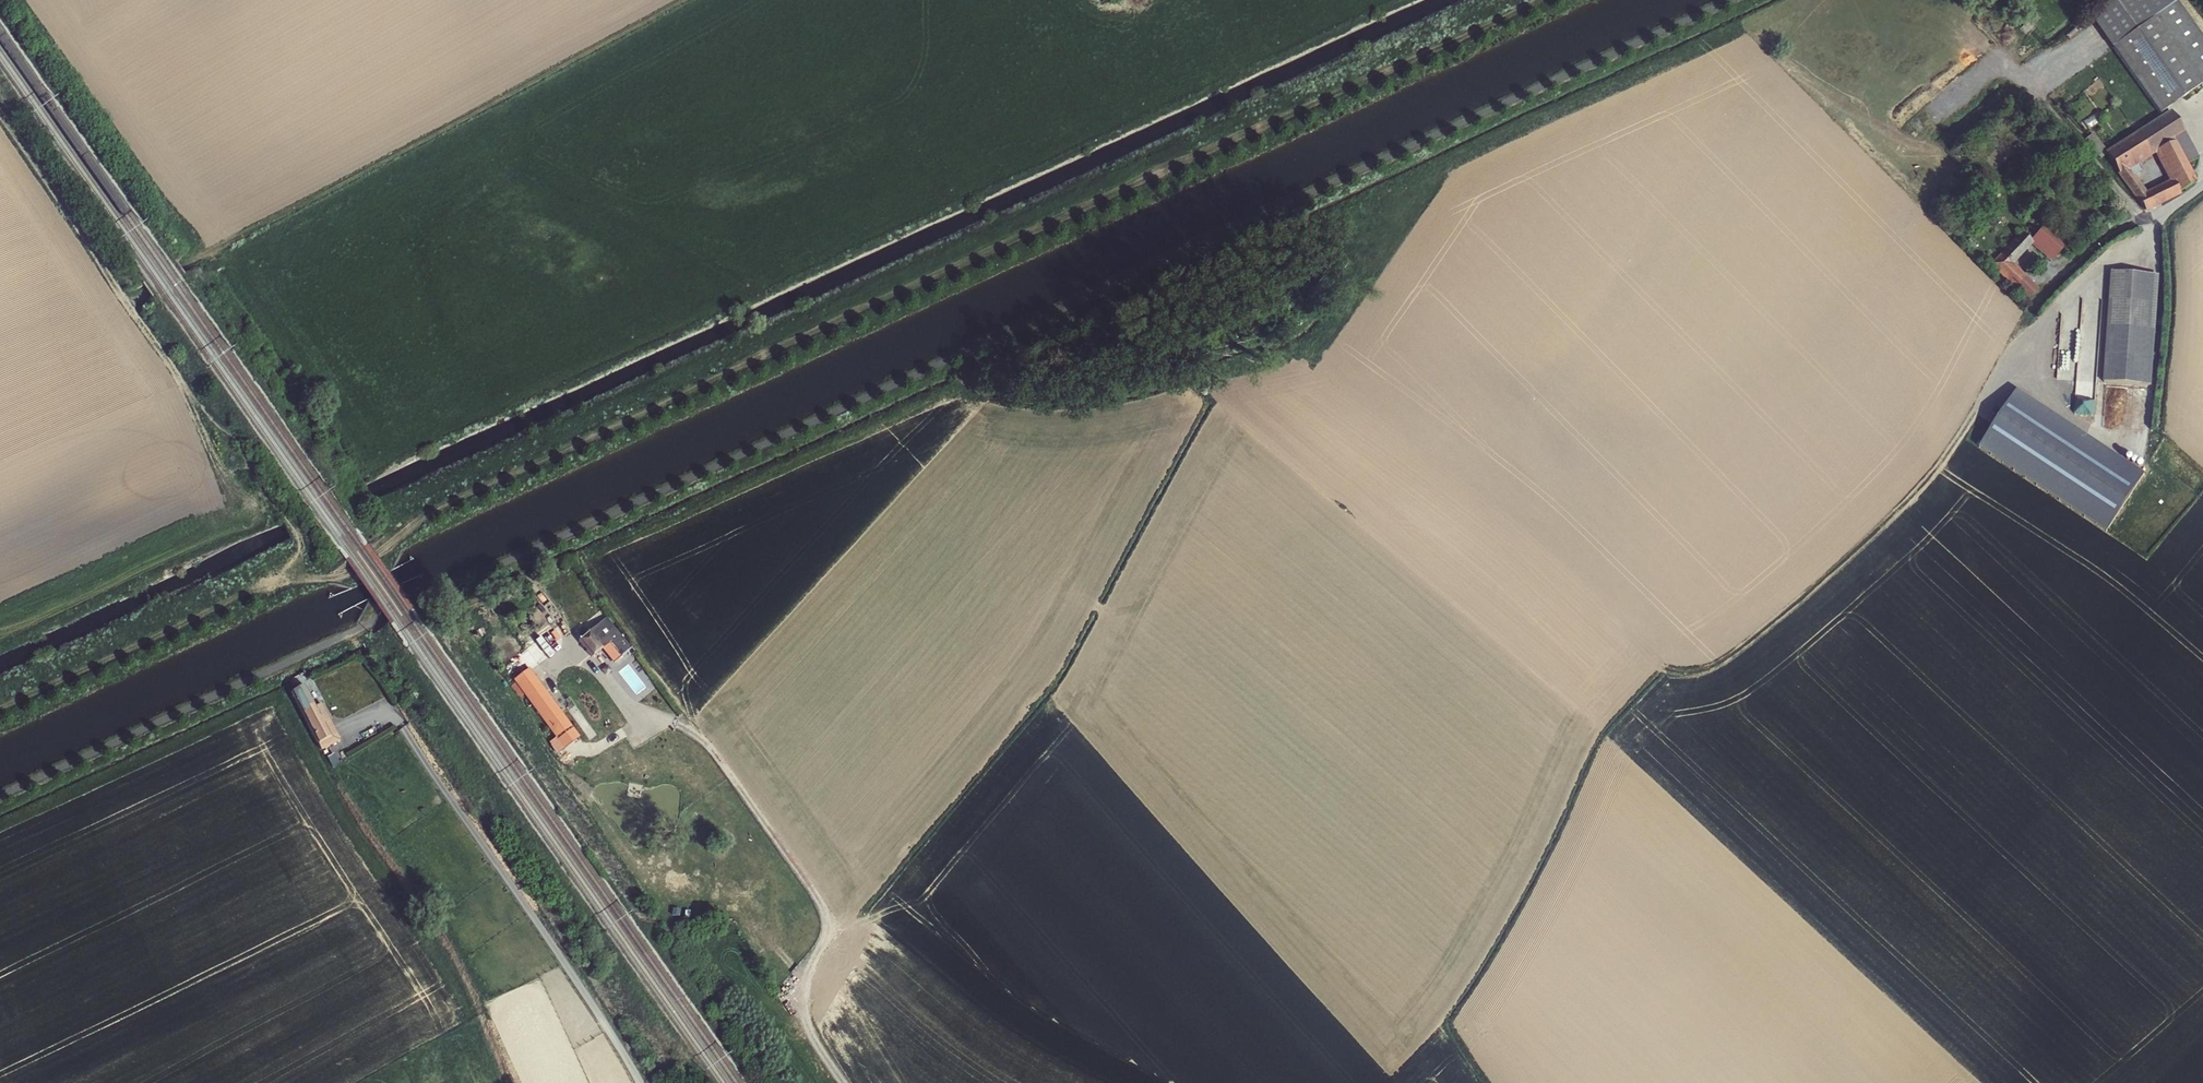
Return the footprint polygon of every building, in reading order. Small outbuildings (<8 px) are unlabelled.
[(2088,8),(2159,112),(2202,83),(2202,33),(2180,0),(2100,0),(2088,8)] [(2107,147),(2144,212),(2200,181),(2189,162),(2201,155),(2174,109),(2107,147)] [(2095,131),(2086,137),(2097,152),(2106,146),(2095,131)] [(1991,262),(2029,300),(2041,288),(2015,262),(2034,243),(2052,260),(2064,248),(2043,227),(2031,238),(2023,230),(1991,262)] [(2112,270),(2106,381),(2155,383),(2160,272),(2112,270)] [(2014,394),(1980,449),(2111,529),(2148,470),(2010,385),(2007,390),(2014,394)] [(607,618),(577,641),(591,658),(609,644),(616,654),(624,655),(632,649),(607,618)] [(529,669),(513,680),(556,738),(572,726),(529,669)] [(319,717),(303,686),(291,692),(320,751),(332,745),(328,737),(337,731),(328,715),(319,717)]
